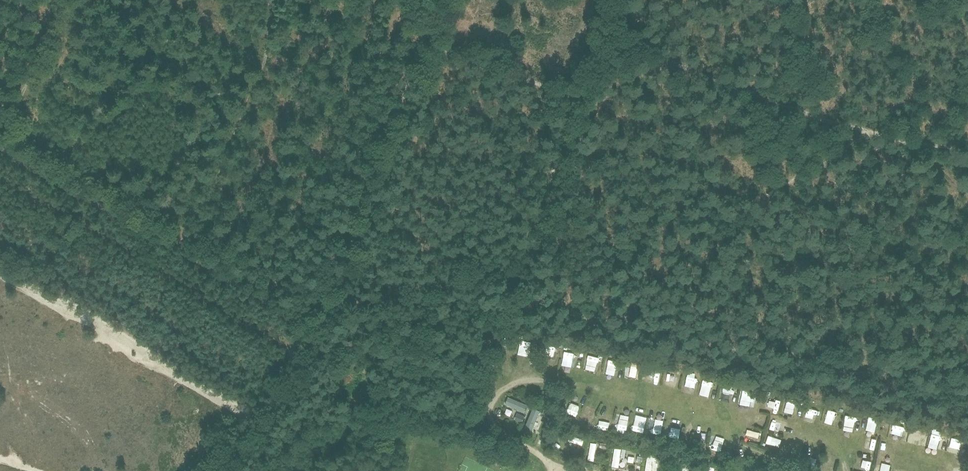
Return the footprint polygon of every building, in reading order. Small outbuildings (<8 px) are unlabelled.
[(510,338),(507,350),(517,352),(520,340),(510,338)] [(557,344),(554,357),(563,360),(566,346),(557,344)] [(581,364),(583,350),(575,348),(573,363),(581,364)] [(595,354),(593,368),(604,369),(606,355),(595,354)] [(622,370),(623,356),(615,356),(614,370),(622,370)] [(642,376),(644,361),(636,360),(635,376),(642,376)] [(652,379),(660,379),(661,368),(653,367),(652,379)] [(672,382),(681,383),(682,369),(673,369),(672,382)] [(691,374),(690,388),(700,388),(701,374),(691,374)] [(710,377),(707,388),(717,390),(720,380),(710,377)] [(751,395),(760,396),(761,390),(753,388),(751,395)] [(532,408),(534,402),(517,397),(515,403),(532,408)] [(792,399),(792,408),(804,408),(805,400),(792,399)] [(812,413),(822,415),(824,404),(814,402),(812,413)] [(518,414),(521,407),(514,405),(512,411),(518,414)] [(834,410),(833,424),(841,424),(842,410),(834,410)] [(634,427),(636,416),(625,415),(624,425),(634,427)] [(862,427),(864,417),(853,416),(851,426),(862,427)] [(786,429),(789,420),(779,418),(776,426),(786,429)] [(894,420),(893,431),(902,432),(903,421),(894,420)] [(936,432),(933,444),(939,445),(942,433),(936,432)] [(953,434),(951,441),(958,443),(961,437),(953,434)] [(870,436),(868,445),(877,448),(880,438),(870,436)] [(602,458),(605,441),(599,439),(595,457),(602,458)] [(815,456),(824,458),(827,445),(818,443),(815,456)] [(620,463),(627,464),(629,446),(621,445),(620,463)] [(641,461),(643,454),(636,453),(635,459),(641,461)]
